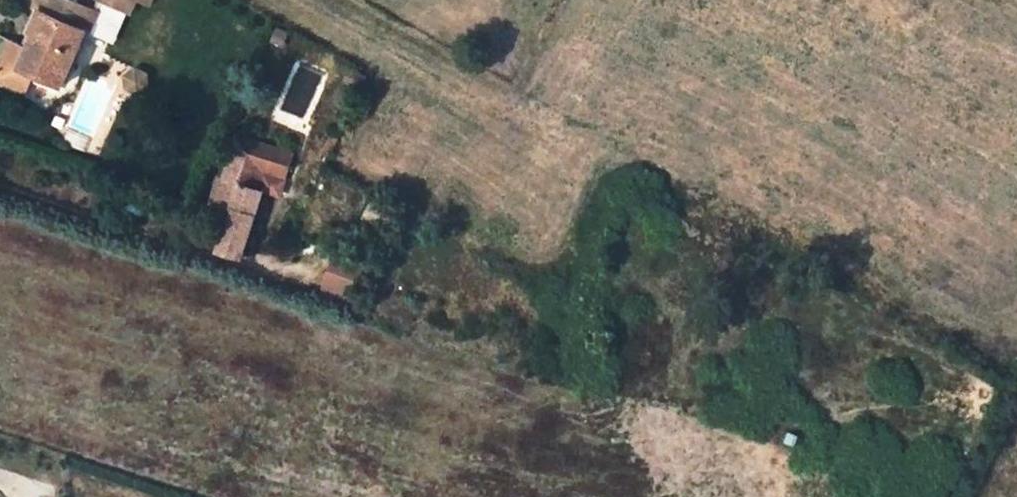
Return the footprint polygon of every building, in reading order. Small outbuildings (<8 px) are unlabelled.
[(68,0),(29,0),(27,4),(39,9),(25,42),(12,37),(0,67),(0,80),(30,92),(37,75),(62,86),(84,29),(68,23),(76,3),(68,0)] [(129,12),(133,0),(148,7),(151,0),(101,0),(129,12)] [(68,23),(84,29),(89,31),(96,12),(76,3),(68,23)] [(242,179),(260,186),(264,176),(283,182),(292,158),(237,140),(223,182),(216,180),(206,208),(229,214),(242,179)] [(242,179),(229,214),(215,251),(240,259),(266,187),(260,186),(242,179)] [(351,301),(360,270),(327,261),(319,292),(351,301)]
